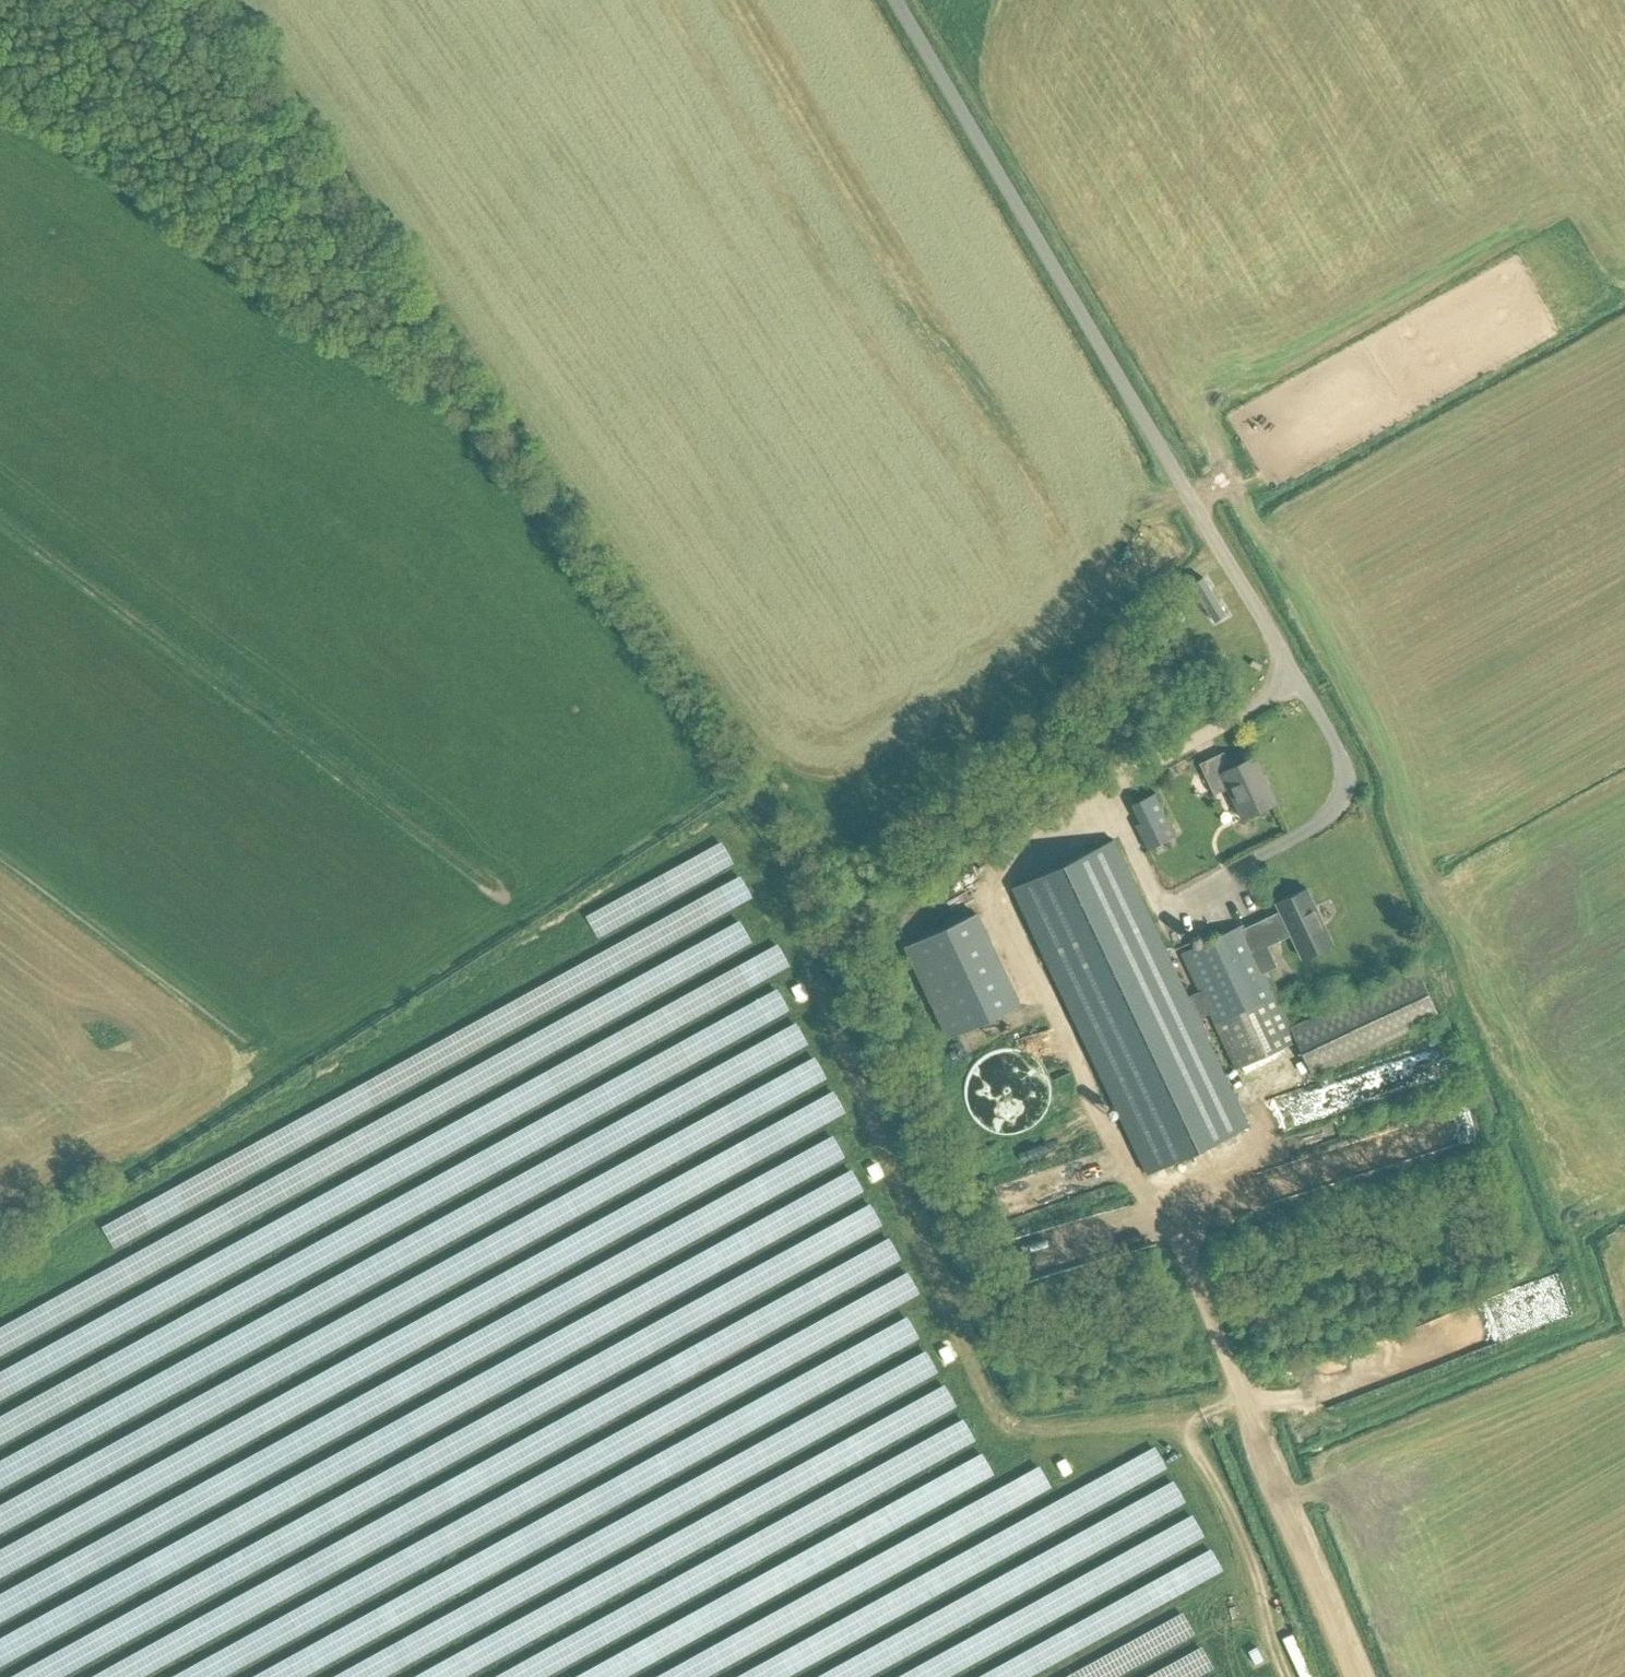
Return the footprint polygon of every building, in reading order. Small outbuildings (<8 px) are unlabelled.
[(1193,577),(1181,584),(1204,622),(1215,616),(1193,577)] [(1224,750),(1200,762),(1214,793),(1229,786),(1244,817),(1277,802),(1254,755),(1231,766),(1224,750)] [(1177,834),(1156,791),(1132,803),(1141,821),(1136,824),(1148,849),(1177,834)] [(1255,952),(1241,924),(1182,952),(1200,990),(1188,995),(1114,839),(1013,887),(1148,1171),(1249,1124),(1198,1017),(1210,1012),(1236,1068),(1297,1040),(1313,1075),(1440,1016),(1417,968),(1291,1027),(1282,1007),(1281,1008),(1255,952)] [(1281,1008),(1282,1007),(1265,971),(1277,965),(1268,945),(1291,934),(1302,956),(1333,941),(1307,887),(1276,902),(1280,911),(1245,927),(1243,923),(1241,924),(1255,952),(1281,1008)] [(884,946),(911,1045),(960,1032),(956,1020),(970,1017),(965,998),(973,996),(953,927),(884,946)] [(1119,1470),(1095,1482),(1101,1494),(1125,1482),(1119,1470)]
